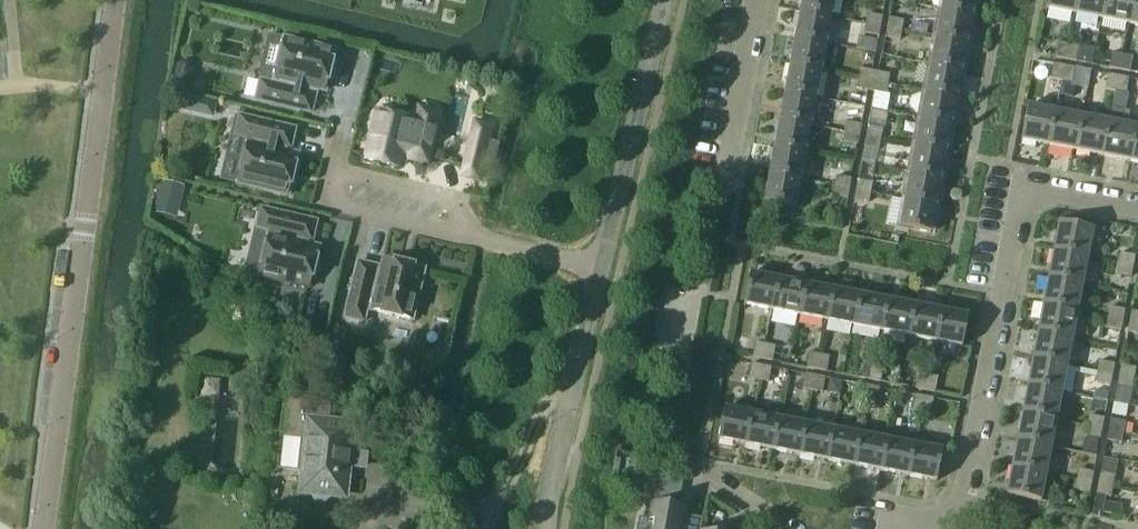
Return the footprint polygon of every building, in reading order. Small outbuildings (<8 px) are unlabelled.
[(834,0),(801,0),(799,11),(831,17),(834,0)] [(975,0),(942,0),(940,11),(971,17),(975,0)] [(1075,0),(1047,0),(1045,9),(1073,15),(1075,0)] [(1104,0),(1075,0),(1073,15),(1100,20),(1104,0)] [(1132,0),(1104,0),(1100,20),(1127,25),(1132,0)] [(1127,25),(1137,27),(1137,0),(1132,0),(1127,25)] [(825,45),(831,17),(799,11),(794,39),(825,45)] [(966,44),(971,17),(940,11),(935,38),(966,44)] [(864,24),(879,27),(881,17),(867,14),(864,24)] [(885,28),(900,31),(902,21),(887,18),(885,28)] [(877,37),(879,27),(864,24),(862,33),(877,37)] [(898,40),(900,31),(885,28),(884,38),(898,40)] [(874,54),(877,40),(858,35),(855,50),(874,54)] [(961,71),(966,44),(935,38),(930,65),(961,71)] [(283,39),(273,84),(259,81),(254,102),(311,115),(316,92),(324,94),(334,51),(283,39)] [(820,72),(825,45),(794,39),(789,66),(820,72)] [(1064,60),(1067,45),(1056,43),(1054,58),(1064,60)] [(1067,45),(1064,60),(1075,62),(1077,47),(1067,45)] [(1119,70),(1121,55),(1110,53),(1108,68),(1119,70)] [(1121,55),(1119,70),(1128,72),(1131,57),(1121,55)] [(956,98),(961,71),(930,65),(924,92),(956,98)] [(1060,81),(1063,67),(1053,65),(1050,80),(1060,81)] [(815,99),(820,72),(789,66),(784,93),(815,99)] [(1063,67),(1060,81),(1071,83),(1073,69),(1063,67)] [(872,82),(874,71),(859,69),(857,79),(872,82)] [(872,82),(886,85),(888,74),(874,71),(872,82)] [(1114,91),(1117,76),(1106,74),(1103,89),(1114,91)] [(1117,76),(1114,91),(1124,93),(1127,78),(1117,76)] [(872,82),(857,79),(855,89),(870,91),(872,82)] [(884,94),(886,85),(872,82),(870,91),(884,94)] [(951,125),(956,98),(924,92),(919,119),(951,125)] [(810,126),(815,99),(784,93),(778,120),(810,126)] [(179,95),(176,110),(212,118),(216,103),(179,95)] [(1047,147),(1054,112),(1027,107),(1020,141),(1047,147)] [(402,158),(426,164),(438,113),(418,108),(414,121),(376,112),(365,160),(400,168),(402,158)] [(1074,152),(1081,117),(1054,112),(1047,147),(1074,152)] [(239,116),(234,137),(246,140),(235,185),(288,198),(298,155),(290,153),(295,129),(239,116)] [(1102,157),(1108,122),(1081,117),(1074,152),(1102,157)] [(945,152),(951,125),(919,119),(914,146),(945,152)] [(805,153),(810,126),(778,120),(773,147),(805,153)] [(843,133),(858,135),(860,125),(845,122),(843,133)] [(1129,162),(1136,128),(1108,122),(1102,157),(1129,162)] [(864,137),(879,140),(881,129),(866,126),(864,137)] [(1136,128),(1129,162),(1137,164),(1137,128),(1136,128)] [(856,145),(858,135),(843,133),(841,142),(856,145)] [(878,149),(879,140),(864,137),(862,146),(878,149)] [(940,180),(945,152),(914,146),(909,173),(940,180)] [(799,181),(805,153),(773,147),(768,175),(799,181)] [(935,207),(940,180),(909,173),(904,201),(935,207)] [(794,208),(799,181),(768,175),(763,202),(794,208)] [(833,187),(848,190),(850,179),(835,176),(833,187)] [(854,191),(869,194),(871,183),(856,180),(854,191)] [(183,187),(161,181),(153,213),(176,219),(183,187)] [(846,199),(848,190),(833,187),(831,196),(846,199)] [(867,203),(869,194),(854,191),(852,200),(867,203)] [(930,234),(935,207),(904,201),(898,228),(930,234)] [(260,211),(255,230),(268,233),(257,278),(308,291),(318,249),(309,247),(315,224),(260,211)] [(1052,251),(1087,257),(1092,230),(1057,224),(1052,251)] [(1082,285),(1087,257),(1052,251),(1047,278),(1082,285)] [(1117,263),(1132,266),(1134,256),(1119,253),(1117,263)] [(424,270),(381,259),(379,268),(357,262),(343,319),(363,323),(367,311),(412,321),(424,270)] [(1130,277),(1132,266),(1117,263),(1115,274),(1130,277)] [(770,311),(776,280),(749,274),(743,306),(770,311)] [(1076,312),(1082,285),(1047,278),(1042,305),(1076,312)] [(798,316),(804,285),(776,280),(770,311),(798,316)] [(825,321),(831,290),(804,285),(798,316),(825,321)] [(852,327),(858,295),(831,290),(825,321),(852,327)] [(879,332),(885,301),(858,295),(852,327),(879,332)] [(907,337),(913,306),(885,301),(879,332),(907,337)] [(1071,339),(1076,312),(1042,305),(1036,333),(1071,339)] [(934,342),(940,311),(913,306),(907,337),(934,342)] [(1106,318),(1122,320),(1124,310),(1108,307),(1106,318)] [(940,311),(934,342),(961,348),(967,316),(940,311)] [(1137,324),(1137,313),(1129,311),(1127,322),(1137,324)] [(1120,331),(1122,320),(1106,318),(1104,328),(1120,331)] [(1127,322),(1125,333),(1137,335),(1137,324),(1127,322)] [(1066,366),(1071,339),(1036,333),(1031,360),(1066,366)] [(761,359),(764,344),(754,342),(751,357),(761,359)] [(764,344),(761,359),(771,361),(774,346),(764,344)] [(815,369),(818,355),(808,353),(805,367),(815,369)] [(818,355),(815,369),(825,371),(828,356),(818,355)] [(1061,394),(1066,366),(1031,360),(1026,387),(1061,394)] [(1096,372),(1111,375),(1113,364),(1098,361),(1096,372)] [(757,380),(760,365),(750,363),(747,378),(757,380)] [(870,380),(873,365),(862,363),(859,378),(870,380)] [(760,365),(757,380),(767,382),(770,367),(760,365)] [(873,365),(870,380),(879,382),(882,367),(873,365)] [(1117,376),(1133,379),(1136,368),(1119,366),(1117,376)] [(1111,375),(1096,372),(1096,373),(1080,370),(1078,379),(1109,385),(1111,375)] [(924,390),(927,375),(916,373),(913,388),(924,390)] [(812,391),(814,376),(804,374),(801,389),(812,391)] [(927,375),(924,390),(933,392),(936,377),(927,375)] [(814,376),(812,391),(821,392),(824,378),(814,376)] [(1130,389),(1133,379),(1117,376),(1115,386),(1130,389)] [(866,401),(869,386),(858,384),(855,399),(866,401)] [(869,386),(866,401),(875,403),(878,388),(869,386)] [(1055,421),(1061,394),(1026,387),(1021,414),(1055,421)] [(329,500),(347,502),(351,469),(365,470),(367,454),(352,452),(355,422),(328,419),(330,400),(285,395),(282,418),(280,439),(303,441),(297,496),(311,497),(311,499),(312,500),(313,502),(314,503),(316,503),(317,504),(319,504),(321,504),(322,504),(324,504),(325,503),(327,502),(328,501),(329,500)] [(921,412),(923,397),(912,395),(910,409),(921,412)] [(923,397),(921,412),(929,414),(932,398),(923,397)] [(745,446),(751,414),(723,409),(717,440),(745,446)] [(772,451),(778,420),(751,414),(745,446),(772,451)] [(1050,448),(1055,421),(1021,414),(1015,441),(1050,448)] [(1085,426),(1101,429),(1103,418),(1088,415),(1085,426)] [(799,456),(805,425),(778,420),(772,451),(799,456)] [(1107,431),(1122,434),(1124,422),(1109,420),(1107,431)] [(826,461),(832,430),(805,425),(799,456),(826,461)] [(1099,440),(1101,429),(1085,426),(1083,437),(1099,440)] [(854,467),(860,435),(832,430),(826,461),(854,467)] [(1120,443),(1122,434),(1107,431),(1105,440),(1120,443)] [(881,472),(887,441),(860,435),(854,467),(881,472)] [(908,477),(914,446),(887,441),(881,472),(908,477)] [(1045,475),(1050,448),(1015,441),(1010,469),(1045,475)] [(914,446),(908,477),(935,482),(941,451),(914,446)] [(1040,502),(1045,475),(1010,469),(1005,496),(1040,502)] [(1075,481),(1090,484),(1092,472),(1077,469),(1075,481)] [(1096,485),(1112,488),(1114,476),(1099,474),(1096,485)] [(1088,494),(1090,484),(1075,481),(1073,491),(1088,494)] [(1110,497),(1112,488),(1096,485),(1095,494),(1110,497)] [(702,519),(676,514),(680,493),(658,489),(655,503),(651,502),(647,520),(657,522),(655,528),(700,528),(702,519)]
